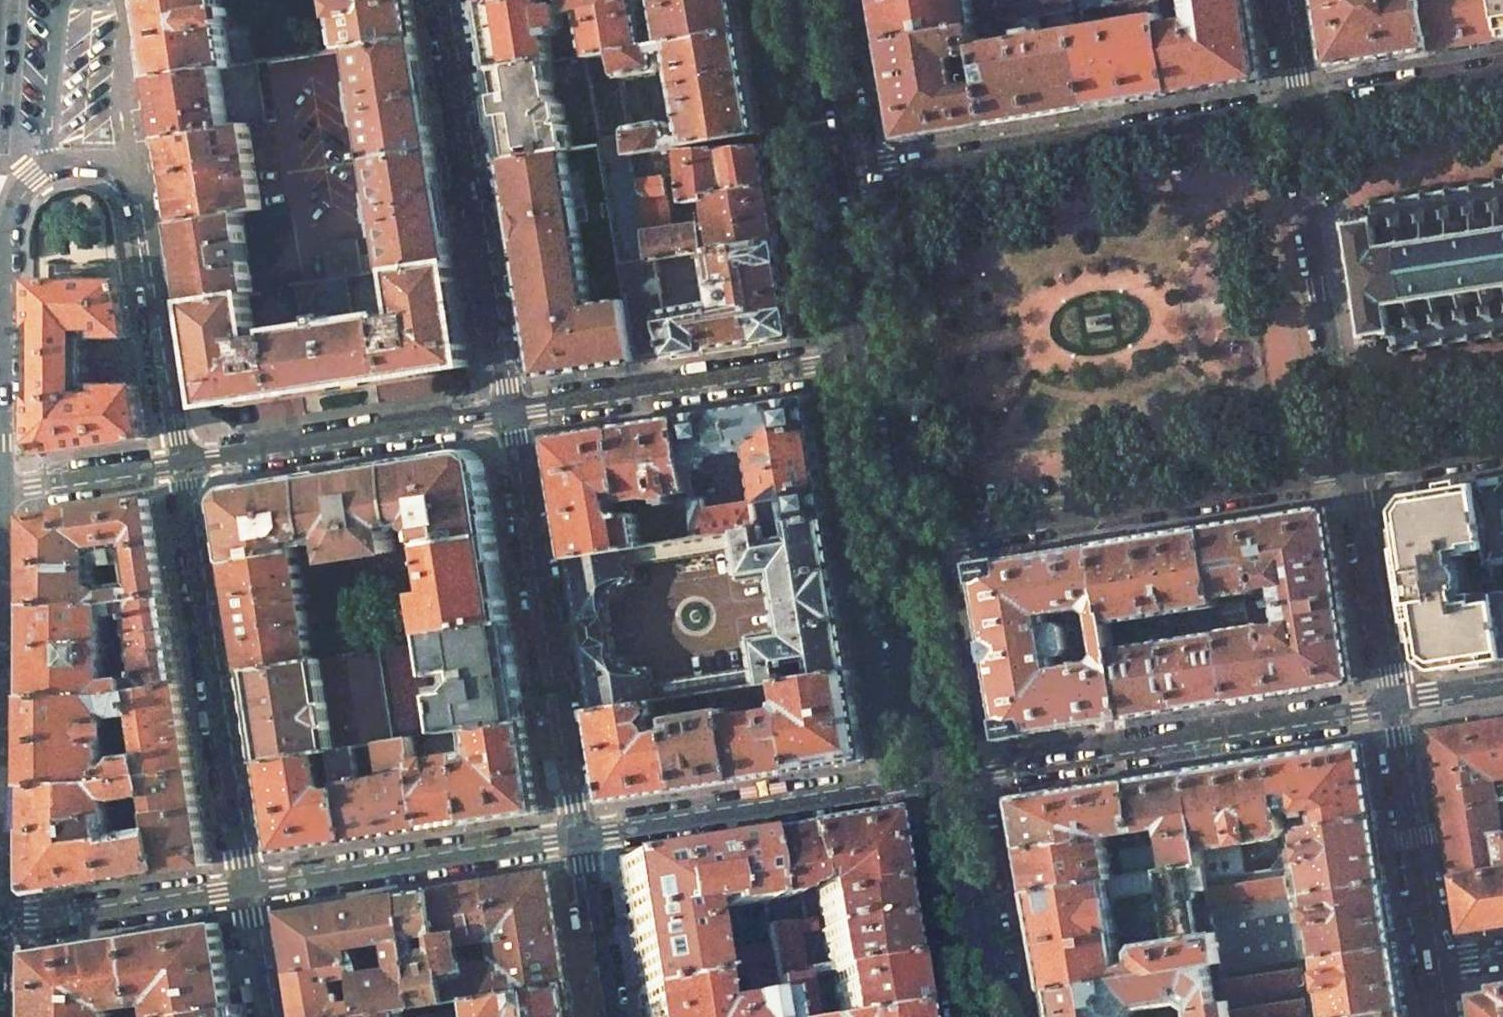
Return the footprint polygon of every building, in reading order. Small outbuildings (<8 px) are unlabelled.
[(155,79),(232,66),(225,22),(231,21),(230,16),(231,16),(230,8),(223,9),(221,0),(142,0),(155,79)] [(329,0),(327,1),(328,4),(330,5),(334,5),(342,50),(354,48),(418,38),(412,0),(329,0)] [(481,3),(492,69),(551,60),(556,59),(553,38),(561,36),(560,30),(568,28),(564,6),(548,9),(546,0),(499,0),(481,3)] [(589,37),(574,40),(576,56),(577,59),(587,57),(620,52),(657,45),(655,33),(657,32),(645,34),(640,0),(568,0),(570,14),(584,12),(589,37)] [(664,31),(662,32),(657,32),(655,33),(657,45),(745,30),(740,0),(659,0),(664,31)] [(883,41),(976,26),(977,26),(972,0),(876,0),(883,41)] [(1006,21),(1039,16),(1075,9),(1074,0),(1002,0),(1006,21)] [(1075,9),(1081,9),(1110,4),(1110,0),(1074,0),(1075,9)] [(1075,9),(1078,29),(1092,108),(1175,94),(1162,15),(1159,0),(1150,0),(1153,17),(1085,28),(1081,9),(1075,9)] [(1162,15),(1175,94),(1176,94),(1262,79),(1263,78),(1251,0),(1189,0),(1193,20),(1169,24),(1167,15),(1162,15)] [(1329,67),(1330,68),(1331,69),(1433,52),(1433,51),(1434,51),(1425,0),(1319,0),(1329,67)] [(1434,51),(1502,40),(1502,1),(1502,0),(1425,0),(1434,51)] [(1039,16),(1006,21),(1007,26),(1013,25),(1014,34),(1015,34),(1016,39),(979,45),(980,54),(981,62),(983,73),(984,82),(992,125),(993,125),(1033,119),(1034,119),(1092,109),(1092,108),(1078,29),(1040,35),(1039,31),(1041,30),(1039,16)] [(960,61),(960,59),(957,57),(980,54),(979,45),(976,26),(883,41),(883,43),(882,43),(889,79),(890,79),(901,137),(902,139),(940,133),(940,134),(955,132),(955,131),(992,125),(984,82),(961,85),(959,84),(956,62),(960,61)] [(671,53),(684,135),(676,137),(674,128),(672,124),(669,122),(666,122),(632,128),(637,155),(677,148),(700,144),(706,143),(716,141),(763,133),(745,30),(657,45),(620,52),(624,78),(662,71),(663,63),(662,55),(671,53)] [(364,155),(364,160),(371,159),(436,150),(418,38),(354,48),(361,97),(356,97),(358,112),(363,112),(370,154),(364,155)] [(620,52),(587,57),(602,145),(603,145),(606,163),(637,157),(637,155),(632,128),(624,78),(620,52)] [(551,60),(492,69),(506,161),(549,154),(568,150),(573,150),(568,116),(566,116),(564,103),(558,98),(551,60)] [(154,79),(164,138),(249,125),(266,121),(265,111),(257,64),(257,62),(232,66),(155,79),(154,79)] [(274,110),(265,111),(266,121),(276,120),(274,110)] [(249,125),(164,138),(177,222),(241,212),(242,212),(262,209),(249,125)] [(763,133),(716,141),(716,146),(766,144),(764,133),(763,133)] [(706,147),(700,147),(677,148),(637,155),(637,157),(606,163),(622,262),(623,263),(657,257),(706,250),(781,238),(772,187),(773,186),(766,144),(716,146),(706,147)] [(324,245),(330,281),(348,278),(396,271),(454,261),(436,150),(371,159),(379,208),(373,209),(376,224),(382,223),(387,251),(360,256),(357,240),(324,245)] [(506,161),(526,282),(541,377),(642,361),(630,298),(596,303),(582,222),(591,220),(588,205),(577,207),(568,150),(549,154),(506,161)] [(1472,182),(1473,187),(1455,190),(1454,185),(1452,185),(1447,186),(1448,191),(1430,194),(1429,189),(1423,190),(1424,195),(1405,197),(1404,192),(1398,193),(1399,199),(1380,201),(1379,196),(1373,197),(1374,202),(1369,203),(1370,209),(1375,208),(1376,213),(1375,213),(1376,221),(1361,223),(1360,215),(1352,217),(1352,220),(1348,221),(1348,222),(1347,223),(1366,340),(1367,340),(1367,342),(1371,341),(1371,344),(1379,343),(1378,335),(1393,333),(1394,341),(1396,341),(1397,345),(1392,346),(1393,352),(1397,352),(1398,356),(1404,355),(1404,351),(1422,348),(1423,353),(1429,352),(1428,347),(1447,344),(1447,349),(1454,348),(1453,343),(1471,340),(1472,345),(1478,344),(1478,339),(1496,336),(1497,341),(1502,340),(1502,335),(1502,167),(1496,168),(1498,183),(1479,186),(1478,181),(1472,182)] [(241,212),(177,222),(180,236),(184,262),(247,252),(248,252),(242,212),(241,212)] [(657,257),(623,263),(624,265),(630,298),(642,361),(707,351),(758,343),(765,343),(780,340),(789,339),(789,338),(795,338),(797,336),(798,334),(796,325),(797,325),(796,316),(795,316),(793,307),(792,304),(793,304),(791,295),(790,290),(791,290),(789,280),(788,280),(787,275),(788,275),(786,266),(786,264),(781,238),(706,250),(713,301),(665,308),(662,291),(663,290),(660,276),(659,276),(657,257)] [(247,252),(184,262),(188,291),(190,303),(249,293),(255,293),(253,283),(252,277),(248,252),(247,252)] [(249,293),(190,303),(206,407),(470,366),(454,261),(396,271),(402,315),(387,318),(386,312),(354,317),(348,278),(330,281),(298,286),(304,325),(273,330),(273,335),(257,338),(249,293)] [(87,385),(88,337),(131,337),(123,280),(106,280),(49,281),(31,281),(32,442),(35,450),(42,454),(147,439),(139,385),(87,385)] [(809,397),(680,417),(689,472),(690,472),(690,470),(701,468),(699,457),(748,449),(756,500),(708,508),(706,497),(694,498),(694,497),(693,497),(694,504),(695,508),(699,537),(829,517),(821,468),(823,466),(820,446),(817,444),(809,397)] [(680,417),(616,426),(628,500),(630,501),(658,496),(659,503),(666,502),(666,497),(670,496),(671,504),(679,503),(679,506),(694,504),(693,497),(689,472),(680,417)] [(1418,428),(1420,436),(1435,433),(1433,425),(1418,428)] [(569,558),(645,546),(640,516),(636,513),(631,513),(631,509),(626,509),(621,511),(622,515),(615,510),(614,500),(627,498),(628,500),(616,426),(551,436),(552,437),(550,439),(569,558)] [(492,502),(493,499),(492,498),(492,492),(489,484),(486,465),(466,450),(394,461),(404,522),(417,520),(424,509),(428,509),(430,523),(427,526),(430,544),(497,534),(492,502)] [(404,522),(394,461),(361,466),(360,465),(343,468),(343,469),(310,474),(318,535),(332,533),(336,559),(338,561),(394,552),(396,550),(391,524),(404,522)] [(223,506),(226,526),(226,536),(229,545),(232,560),(299,551),(297,540),(292,535),(298,526),(305,532),(307,537),(318,535),(310,474),(237,486),(223,506)] [(1479,483),(1490,549),(1493,565),(1502,563),(1502,479),(1479,483)] [(1408,574),(1407,574),(1410,594),(1411,594),(1420,651),(1444,669),(1502,659),(1502,626),(1498,594),(1478,597),(1478,594),(1469,595),(1472,587),(1472,580),(1480,578),(1481,575),(1481,573),(1479,570),(1477,569),(1470,570),(1467,562),(1462,557),(1472,555),(1471,552),(1490,549),(1479,483),(1417,493),(1399,517),(1408,574)] [(33,603),(109,603),(121,601),(170,594),(155,499),(33,517),(33,603)] [(1251,592),(1262,591),(1263,595),(1267,594),(1268,596),(1274,595),(1273,586),(1282,585),(1285,603),(1343,594),(1330,508),(1328,507),(1298,512),(1298,511),(1274,515),(1274,516),(1274,515),(1235,522),(1234,521),(1207,525),(1207,526),(1205,527),(1220,605),(1221,614),(1254,608),(1251,592)] [(847,622),(829,517),(699,537),(645,546),(569,558),(579,616),(582,635),(594,710),(657,700),(665,698),(672,697),(682,695),(724,689),(743,686),(780,680),(854,668),(847,622)] [(1205,527),(1096,544),(1096,545),(1110,622),(1152,616),(1154,630),(1179,626),(1177,612),(1220,605),(1205,527)] [(430,632),(511,619),(497,534),(430,544),(436,581),(448,579),(450,591),(425,595),(430,632)] [(1112,636),(1110,622),(1096,545),(1002,560),(1002,559),(973,563),(976,583),(988,641),(985,642),(989,661),(991,660),(1001,719),(1000,719),(1003,738),(1032,734),(1032,733),(1126,718),(1112,636)] [(232,560),(249,670),(316,661),(312,635),(299,551),(232,560)] [(126,554),(118,555),(119,565),(127,564),(126,554)] [(1493,570),(1498,594),(1502,595),(1502,569),(1493,570)] [(170,594),(121,601),(123,615),(131,614),(139,655),(137,655),(138,661),(139,661),(142,676),(132,677),(134,690),(137,690),(183,682),(170,594)] [(1305,690),(1325,687),(1355,682),(1357,680),(1343,594),(1285,603),(1288,623),(1274,625),(1273,622),(1256,625),(1254,608),(1221,614),(1222,620),(1236,701),(1305,690)] [(109,603),(33,603),(33,695),(110,695),(134,690),(132,677),(109,681),(109,673),(111,672),(111,667),(109,667),(109,617),(123,615),(121,601),(109,603)] [(511,619),(430,632),(437,678),(448,677),(447,671),(462,669),(463,673),(458,674),(460,684),(464,683),(466,692),(451,694),(450,690),(440,692),(446,732),(456,731),(463,729),(473,728),(527,720),(511,619)] [(1191,636),(1169,640),(1180,710),(1236,701),(1222,620),(1189,624),(1191,636)] [(1154,630),(1112,636),(1126,718),(1180,710),(1169,640),(1145,644),(1144,637),(1154,636),(1154,630)] [(263,760),(336,749),(414,737),(434,734),(446,732),(440,692),(437,678),(430,632),(410,635),(378,640),(379,651),(316,661),(249,670),(263,760)] [(796,771),(868,759),(869,758),(869,757),(870,757),(855,668),(854,668),(780,680),(784,702),(779,701),(779,707),(787,712),(796,771)] [(141,712),(147,753),(151,775),(151,779),(197,771),(183,682),(137,690),(141,712)] [(727,708),(738,780),(768,775),(768,776),(785,774),(784,773),(796,771),(787,712),(779,707),(747,713),(743,686),(724,689),(727,708)] [(33,695),(33,782),(111,780),(151,775),(147,753),(124,756),(118,764),(110,765),(110,736),(117,736),(117,729),(110,729),(110,711),(115,711),(123,716),(141,712),(137,690),(134,690),(110,695),(33,695)] [(672,703),(671,703),(673,716),(672,717),(673,727),(683,789),(683,790),(738,781),(738,780),(727,708),(686,714),(682,695),(672,697),(672,703)] [(609,801),(683,789),(673,727),(656,729),(655,725),(651,721),(654,720),(657,721),(661,714),(659,713),(657,700),(594,710),(592,710),(601,762),(602,762),(607,800),(609,801)] [(460,757),(470,823),(540,812),(542,810),(534,760),(533,760),(527,720),(473,728),(477,754),(460,757)] [(1438,731),(1432,731),(1463,930),(1502,924),(1502,720),(1438,731)] [(434,734),(414,737),(416,750),(436,747),(434,734)] [(351,841),(428,829),(417,760),(416,750),(414,737),(336,749),(341,777),(342,782),(351,841)] [(1277,756),(1287,829),(1282,837),(1285,856),(1308,826),(1381,815),(1370,743),(1367,741),(1277,756)] [(336,749),(263,760),(269,798),(271,813),(272,813),(278,852),(351,841),(342,782),(334,784),(335,791),(326,785),(324,774),(333,773),(334,778),(341,777),(336,749)] [(459,753),(417,760),(428,829),(428,830),(470,823),(460,757),(459,753)] [(1242,760),(1193,769),(1207,863),(1210,880),(1247,874),(1242,843),(1250,842),(1250,846),(1256,845),(1255,841),(1282,837),(1287,829),(1277,756),(1242,761),(1242,760)] [(1193,769),(1132,779),(1139,831),(1163,828),(1170,868),(1207,863),(1193,769)] [(159,829),(166,870),(211,863),(197,771),(151,779),(154,794),(159,829)] [(33,782),(33,888),(35,889),(37,891),(166,870),(159,829),(120,835),(114,797),(127,799),(154,794),(151,779),(151,775),(111,780),(33,782)] [(1036,793),(1015,796),(1013,799),(1022,849),(1107,835),(1107,836),(1139,831),(1132,779),(1036,794),(1036,793)] [(1214,907),(1390,879),(1386,853),(1387,853),(1384,841),(1385,841),(1381,815),(1308,826),(1285,856),(1275,870),(1247,874),(1210,880),(1212,891),(1214,907)] [(851,823),(793,832),(802,881),(803,881),(816,879),(817,886),(815,890),(818,903),(853,897),(852,892),(891,886),(892,885),(888,860),(887,860),(881,817),(851,822),(851,823)] [(793,832),(753,839),(763,903),(790,899),(792,896),(791,893),(798,892),(799,897),(804,897),(803,891),(805,889),(803,881),(802,881),(793,832)] [(1107,835),(1022,849),(1027,879),(1028,879),(1030,890),(1113,877),(1107,836),(1107,835)] [(753,839),(617,860),(632,950),(631,950),(638,992),(639,992),(639,993),(712,980),(748,974),(774,971),(770,945),(718,952),(719,957),(705,959),(696,909),(717,905),(718,909),(719,910),(763,903),(753,839)] [(1136,845),(1120,848),(1123,869),(1119,870),(1120,876),(1146,872),(1141,844),(1140,839),(1135,840),(1136,845)] [(1155,842),(1141,844),(1146,872),(1160,870),(1155,842)] [(1217,927),(1210,928),(1211,933),(1199,935),(1193,893),(1212,891),(1210,880),(1207,863),(1170,868),(1160,870),(1146,872),(1120,876),(1113,877),(1030,890),(1033,910),(1047,988),(1211,962),(1222,961),(1217,927)] [(502,955),(507,991),(568,982),(551,870),(490,880),(499,938),(502,955)] [(1390,879),(1214,907),(1217,927),(1222,961),(1224,971),(1399,944),(1396,918),(1390,879)] [(499,938),(490,880),(434,888),(451,1001),(471,998),(470,997),(507,991),(502,955),(467,961),(464,944),(499,938)] [(853,897),(818,903),(820,920),(830,972),(904,961),(903,960),(891,886),(852,892),(853,897)] [(451,1001),(434,888),(427,890),(404,893),(421,1006),(451,1001)] [(296,970),(355,961),(364,1014),(403,1007),(403,1008),(421,1006),(404,893),(287,912),(296,970)] [(801,907),(765,913),(767,928),(804,922),(802,909),(801,907)] [(808,908),(802,909),(804,922),(811,921),(808,908)] [(764,910),(748,912),(752,939),(768,937),(767,928),(765,913),(764,910)] [(804,922),(767,928),(768,937),(770,945),(774,971),(775,980),(800,976),(812,975),(804,922)] [(130,937),(140,1004),(141,1007),(154,1005),(156,1016),(159,1016),(233,1004),(220,923),(130,937)] [(111,1012),(103,1005),(109,999),(111,1001),(110,1004),(113,1007),(116,1006),(118,1008),(140,1004),(130,937),(33,952),(33,982),(33,998),(33,1016),(111,1016),(111,1012)] [(1409,1008),(1399,944),(1224,971),(1228,1000),(1231,1016),(1352,1016),(1409,1008)] [(364,1014),(355,961),(296,970),(302,1012),(303,1016),(343,1016),(364,1014)] [(830,972),(838,1016),(877,1016),(912,1012),(912,1011),(913,1011),(904,961),(830,972)] [(1228,1000),(1217,1001),(1211,962),(1047,988),(1050,1010),(1051,1016),(1133,1016),(1140,1008),(1180,1002),(1190,1008),(1191,1016),(1231,1016),(1228,1000)] [(639,993),(638,993),(642,1016),(781,1016),(775,980),(774,971),(748,974),(752,1001),(726,1004),(720,1009),(720,1010),(712,1012),(708,987),(713,986),(712,980),(639,993)] [(775,980),(781,1016),(807,1016),(800,976),(775,980)] [(470,997),(471,998),(473,1014),(474,1016),(574,1016),(569,982),(568,982),(507,991),(470,997)] [(1493,985),(1494,991),(1488,992),(1475,1010),(1476,1016),(1502,1016),(1502,984),(1493,985)] [(233,1004),(159,1016),(235,1016),(233,1004)] [(403,1008),(403,1007),(364,1014),(343,1016),(405,1016),(403,1008)] [(1409,1008),(1352,1016),(1410,1016),(1409,1008)]
